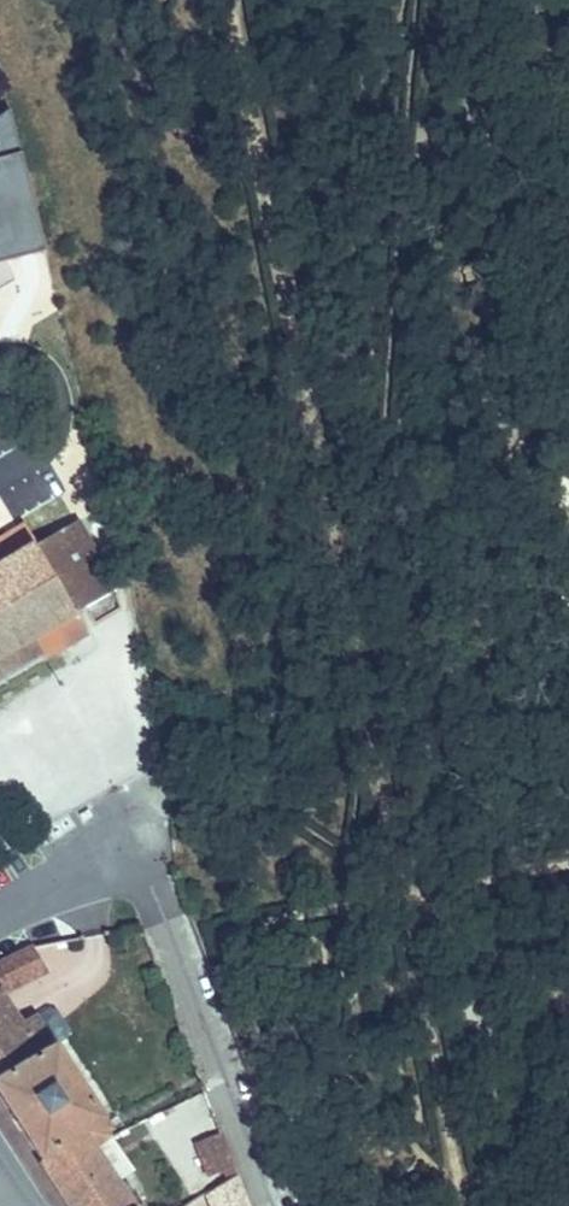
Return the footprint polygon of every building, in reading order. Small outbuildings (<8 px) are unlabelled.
[(9,259),(41,248),(4,107),(0,110),(0,262),(9,259)] [(21,680),(48,664),(37,644),(76,620),(78,619),(91,611),(115,596),(72,525),(70,526),(42,543),(0,568),(0,693),(21,680)] [(37,983),(16,951),(0,961),(0,1005),(37,983)] [(108,1142),(42,1044),(20,1056),(0,1023),(0,1115),(8,1129),(31,1163),(80,1135),(90,1152),(108,1142)] [(61,1205),(121,1205),(90,1152),(80,1135),(31,1163),(61,1205)]
